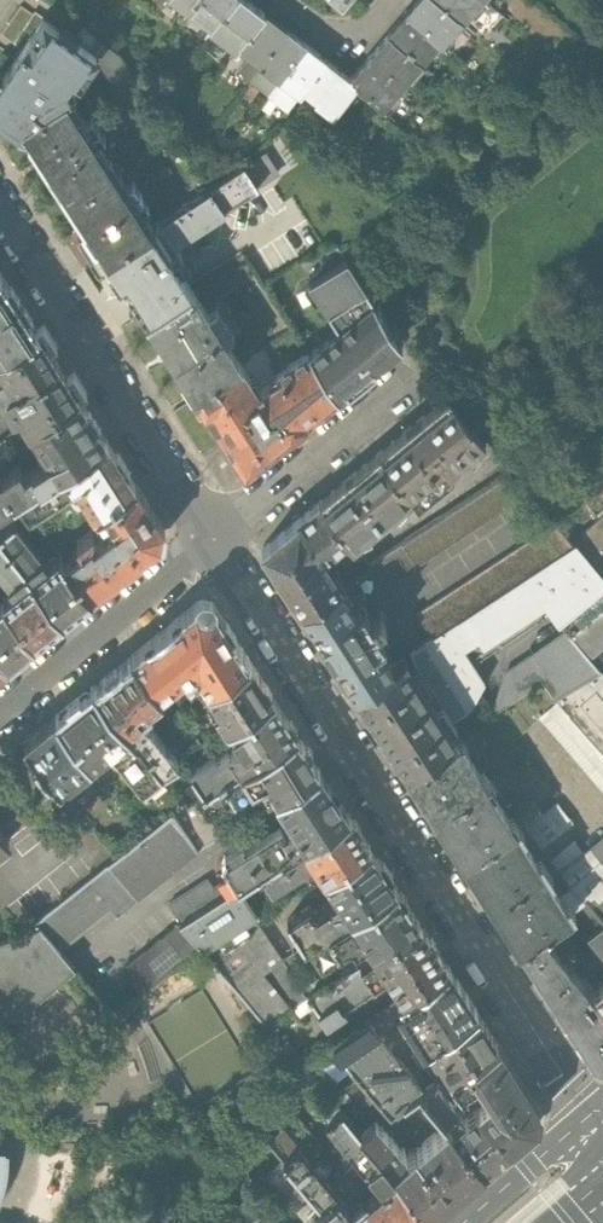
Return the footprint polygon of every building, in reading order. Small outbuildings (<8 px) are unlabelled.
[(190,10),(197,0),(176,0),(190,10)] [(190,10),(213,27),(234,0),(197,0),(190,10)] [(250,0),(234,0),(213,27),(211,30),(236,49),(238,46),(265,11),(250,0)] [(407,12),(440,41),(442,43),(461,21),(437,0),(417,0),(407,12)] [(461,21),(469,13),(475,18),(488,3),(485,0),(437,0),(461,21)] [(238,46),(249,54),(237,70),(249,79),(288,29),(265,11),(238,46)] [(407,12),(388,34),(421,63),(440,41),(407,12)] [(43,17),(0,82),(0,115),(18,128),(16,131),(17,133),(27,119),(69,92),(66,81),(71,73),(79,78),(96,53),(43,17)] [(288,29),(249,79),(268,93),(307,44),(288,29)] [(388,34),(368,56),(401,85),(408,77),(411,80),(424,66),(421,63),(388,34)] [(268,93),(288,108),(302,89),(326,59),(307,44),(268,93)] [(409,91),(401,85),(368,56),(350,77),(349,78),(356,84),(401,123),(413,108),(403,99),(409,91)] [(350,77),(326,59),(302,89),(317,100),(316,102),(332,115),(356,84),(349,78),(350,77)] [(31,137),(69,196),(116,164),(69,92),(27,119),(17,133),(20,137),(28,138),(31,137)] [(261,153),(245,164),(259,186),(275,176),(261,153)] [(243,163),(210,185),(224,207),(258,185),(243,163)] [(154,222),(116,164),(69,196),(86,223),(78,228),(98,259),(154,222)] [(174,240),(224,207),(210,185),(160,218),(174,240)] [(160,218),(154,222),(98,259),(109,276),(117,271),(135,299),(140,307),(146,315),(191,286),(186,278),(181,270),(190,264),(174,240),(160,218)] [(18,271),(0,243),(0,282),(18,271)] [(315,278),(309,281),(340,329),(308,351),(336,395),(401,342),(350,262),(346,257),(337,263),(333,259),(312,273),(315,278)] [(16,356),(56,331),(18,271),(0,282),(0,333),(1,332),(16,356)] [(180,377),(189,392),(239,360),(191,286),(146,315),(170,352),(184,374),(180,377)] [(46,427),(96,395),(56,331),(16,356),(12,358),(20,370),(0,383),(0,432),(35,410),(46,427)] [(261,383),(256,386),(239,360),(189,392),(199,406),(203,403),(214,420),(212,421),(217,428),(221,434),(223,433),(242,463),(244,465),(246,465),(248,465),(250,465),(313,413),(336,395),(308,351),(307,350),(278,368),(280,373),(262,385),(261,383)] [(32,495),(123,438),(96,395),(46,427),(66,459),(48,470),(46,466),(39,471),(33,462),(13,475),(0,453),(0,496),(9,510),(32,495)] [(484,439),(448,397),(378,453),(410,493),(413,497),(484,439)] [(114,512),(121,508),(154,487),(123,438),(32,495),(42,510),(92,478),(114,512)] [(351,541),(410,493),(378,453),(318,502),(346,536),(351,541)] [(512,472),(348,578),(364,601),(529,493),(512,472)] [(180,524),(154,487),(121,508),(136,526),(111,545),(108,541),(83,561),(108,593),(178,539),(180,524)] [(346,536),(318,502),(262,547),(302,608),(341,583),(322,555),(346,536)] [(79,616),(108,593),(83,561),(79,557),(68,566),(29,517),(11,531),(79,616)] [(572,544),(573,546),(602,581),(602,519),(572,544)] [(417,613),(433,638),(573,546),(572,544),(567,538),(554,523),(417,613)] [(19,601),(50,640),(79,616),(11,531),(0,540),(0,548),(33,590),(19,601)] [(404,658),(446,722),(473,707),(485,685),(463,651),(480,640),(485,648),(547,607),(569,636),(602,608),(602,581),(573,546),(433,638),(404,658)] [(393,665),(341,583),(302,608),(355,689),(393,665)] [(50,640),(19,601),(8,610),(0,600),(0,632),(23,661),(50,640)] [(195,667),(210,690),(248,660),(211,603),(197,600),(130,654),(160,696),(195,667)] [(569,636),(593,660),(602,653),(602,608),(569,636)] [(23,661),(0,632),(0,679),(23,661)] [(509,674),(491,719),(546,684),(559,700),(602,671),(593,660),(569,636),(509,674)] [(130,654),(93,685),(161,777),(175,766),(138,720),(147,713),(144,709),(160,696),(130,654)] [(404,658),(393,665),(355,689),(408,771),(456,739),(446,722),(404,658)] [(217,713),(228,730),(272,695),(248,660),(210,690),(223,709),(217,713)] [(602,671),(559,700),(561,703),(602,751),(602,672),(602,671)] [(93,685),(55,715),(89,765),(109,749),(142,792),(161,777),(93,685)] [(183,779),(196,797),(295,732),(272,695),(228,730),(237,743),(183,779)] [(602,792),(602,751),(561,703),(540,719),(602,792)] [(61,788),(89,765),(55,715),(23,741),(61,788)] [(269,787),(278,795),(319,768),(295,732),(196,797),(169,814),(194,854),(217,839),(205,821),(257,786),(261,792),(269,787)] [(513,826),(456,739),(408,771),(416,785),(455,844),(464,858),(513,826)] [(240,884),(261,870),(349,813),(324,775),(319,768),(278,795),(276,797),(280,804),(294,824),(284,829),(281,825),(246,848),(242,842),(226,853),(224,862),(232,875),(227,879),(234,888),(240,884)] [(9,812),(0,801),(0,820),(9,812)] [(575,824),(557,804),(543,817),(538,810),(522,822),(527,832),(543,849),(575,824)] [(317,862),(325,874),(369,845),(349,813),(261,870),(272,887),(303,867),(307,868),(317,862)] [(169,814),(115,854),(137,896),(194,854),(169,814)] [(570,914),(513,826),(464,858),(472,871),(507,924),(521,946),(543,932),(570,914)] [(9,839),(0,827),(0,846),(9,839)] [(594,847),(602,859),(602,839),(594,847)] [(594,847),(586,852),(577,842),(554,861),(602,921),(602,859),(594,847)] [(302,947),(306,945),(396,886),(369,845),(325,874),(339,894),(310,914),(306,907),(285,921),(302,947)] [(36,915),(42,923),(61,946),(110,906),(116,913),(137,896),(115,854),(36,915)] [(266,1022),(307,995),(283,960),(287,957),(257,912),(240,884),(234,888),(221,896),(209,877),(171,902),(180,920),(122,967),(142,989),(196,941),(217,966),(266,1022)] [(365,936),(375,951),(420,923),(396,886),(306,945),(319,964),(336,953),(334,950),(352,939),(355,943),(365,936)] [(19,1010),(77,961),(61,946),(42,923),(33,926),(0,940),(0,1011),(19,1010)] [(386,971),(403,997),(449,967),(420,923),(375,951),(309,994),(327,1023),(346,1009),(344,1006),(377,985),(377,981),(375,978),(386,971)] [(588,937),(602,955),(602,924),(588,937)] [(593,992),(543,932),(521,946),(592,1055),(602,1057),(602,1004),(593,992)] [(408,1016),(425,1040),(476,1010),(449,967),(403,997),(394,1006),(403,1019),(408,1016)] [(593,992),(602,1004),(602,983),(593,992)] [(47,1024),(45,1024),(46,1034),(73,1030),(67,989),(42,992),(47,1024)] [(497,1042),(476,1010),(425,1040),(449,1074),(497,1042)] [(329,1043),(393,1111),(415,1094),(423,1088),(366,1019),(329,1043)] [(489,1095),(478,1104),(509,1144),(537,1121),(539,1107),(497,1042),(449,1074),(447,1075),(459,1090),(476,1075),(489,1095)] [(434,1079),(423,1088),(415,1094),(439,1124),(458,1110),(434,1079)] [(478,1104),(456,1123),(484,1166),(509,1144),(478,1104)] [(368,1163),(383,1150),(363,1128),(345,1107),(330,1120),(368,1163)] [(451,1118),(410,1153),(378,1115),(363,1128),(383,1150),(395,1165),(428,1213),(484,1166),(456,1123),(451,1118)] [(356,1204),(302,1145),(286,1158),(325,1201),(340,1218),(356,1204)] [(2,1192),(7,1174),(9,1146),(0,1146),(0,1195),(2,1192)] [(428,1213),(395,1165),(383,1150),(368,1163),(383,1181),(368,1194),(388,1222),(417,1222),(428,1213)] [(340,1218),(343,1222),(388,1222),(368,1194),(356,1204),(340,1218)] [(244,1222),(272,1222),(252,1199),(235,1213),(244,1222)] [(340,1218),(325,1201),(303,1219),(307,1222),(343,1222),(340,1218)]
